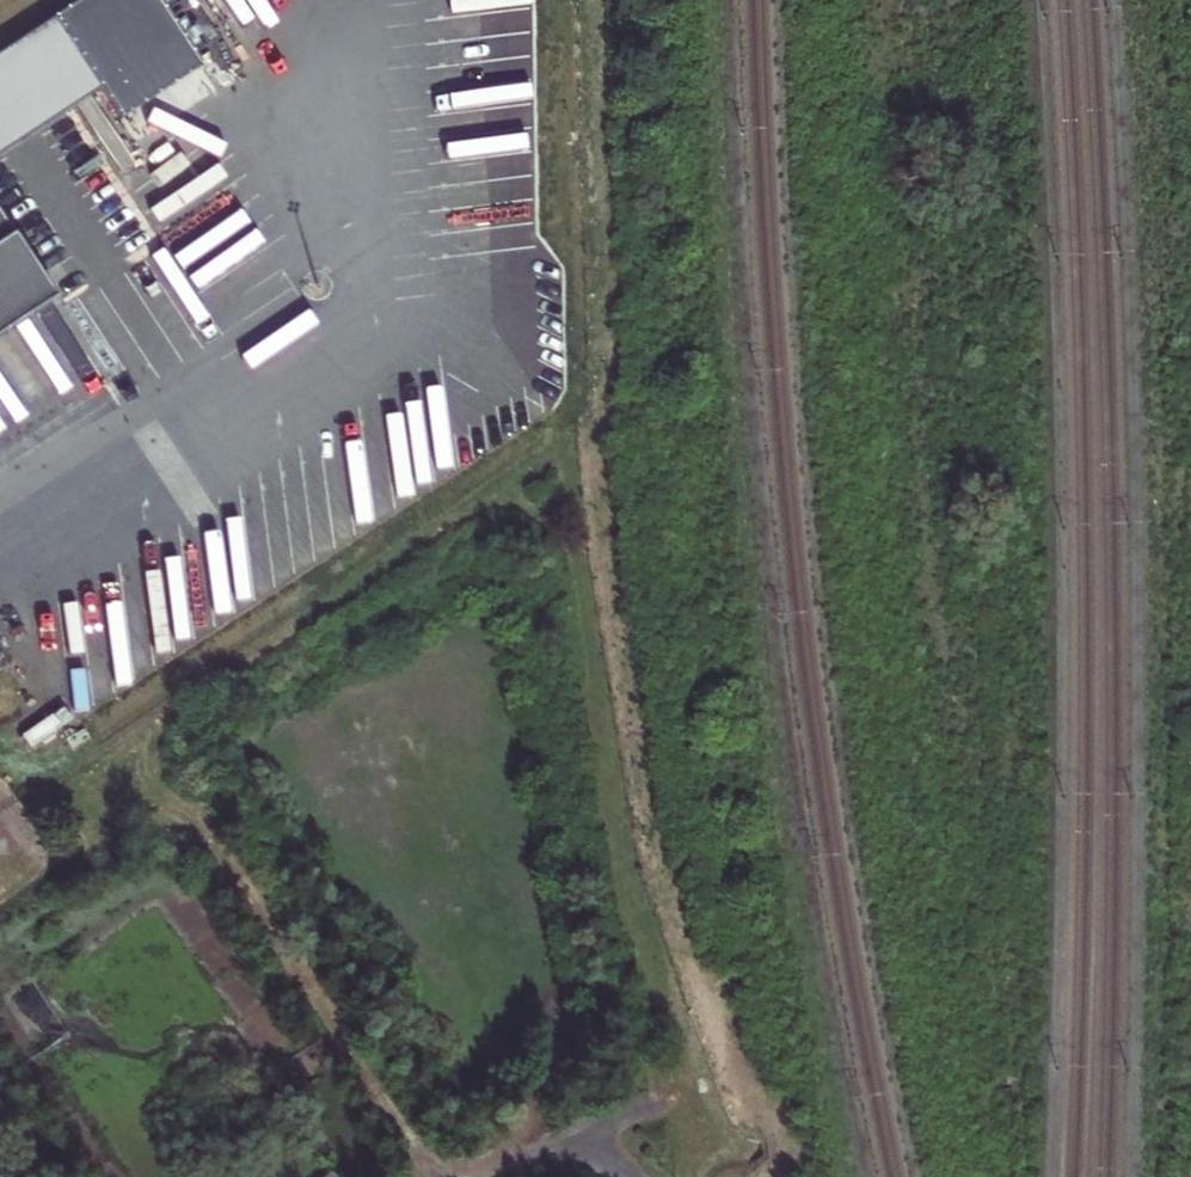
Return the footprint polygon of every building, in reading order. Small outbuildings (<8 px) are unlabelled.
[(46,308),(0,238),(0,338),(46,308)]
